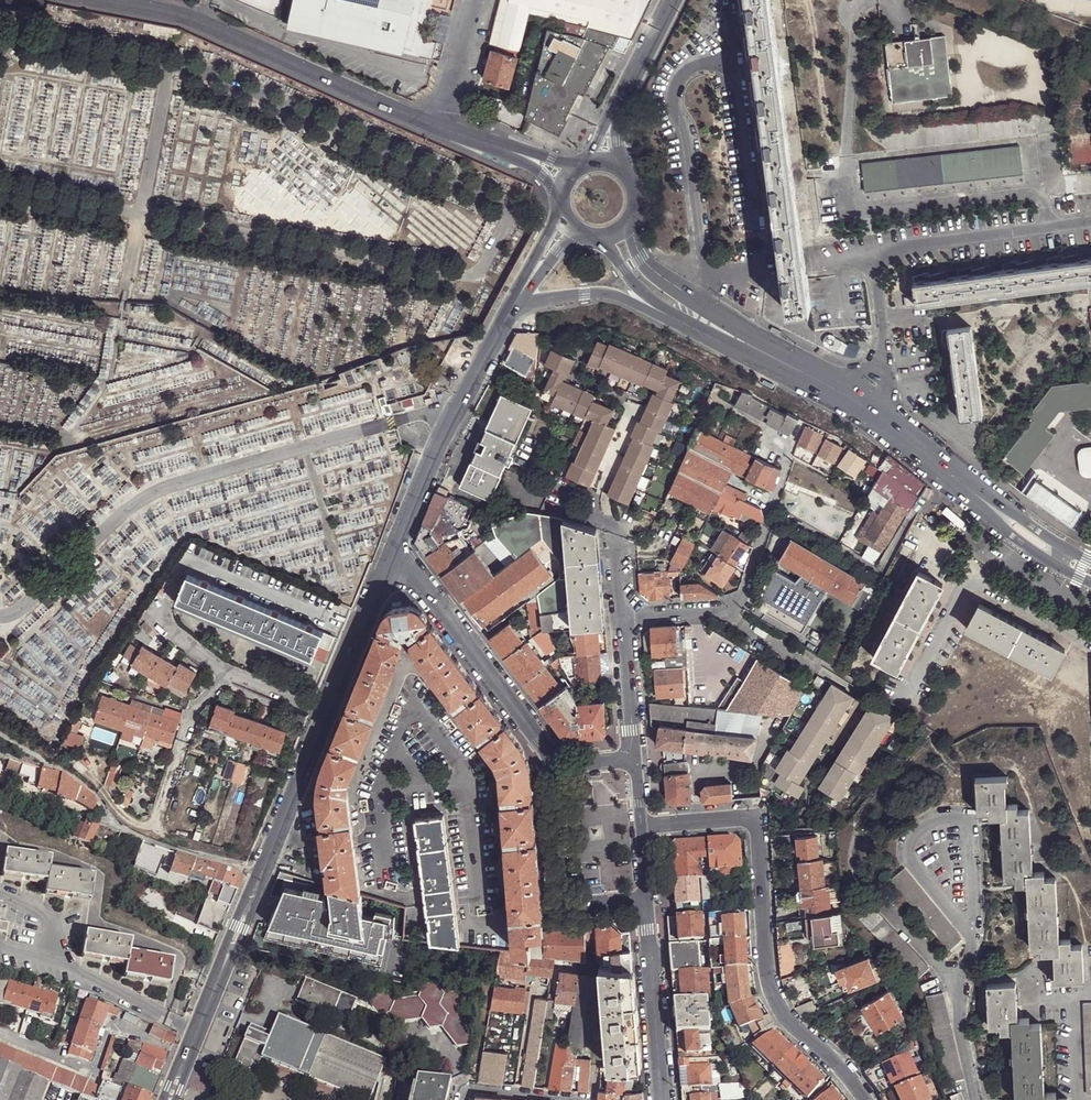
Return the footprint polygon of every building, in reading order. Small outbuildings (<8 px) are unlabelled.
[(279,18),(283,0),(240,0),(279,18)] [(288,23),(379,47),(404,53),(415,2),(416,0),(293,0),(288,23)] [(492,44),(496,45),(499,46),(511,0),(502,0),(492,44)] [(520,51),(529,14),(531,4),(511,0),(499,46),(512,49),(520,51)] [(590,19),(595,0),(511,0),(531,4),(590,19)] [(590,19),(588,27),(618,36),(633,41),(654,0),(595,0),(590,19)] [(802,242),(800,226),(771,0),(746,0),(747,5),(750,27),(753,52),(756,72),(759,97),(762,117),(765,141),(767,162),(770,186),(772,200),(773,208),(776,232),(779,246),(778,248),(780,262),(783,277),(786,300),(787,308),(811,305),(804,259),(802,242)] [(420,3),(415,2),(404,53),(434,60),(439,62),(443,44),(430,41),(423,39),(432,5),(420,3)] [(529,14),(539,16),(553,19),(588,27),(590,19),(531,4),(529,14)] [(19,12),(32,14),(33,9),(20,6),(19,12)] [(618,36),(588,27),(582,40),(548,29),(525,117),(559,136),(566,122),(561,119),(568,107),(571,108),(579,94),(583,96),(587,90),(591,82),(588,81),(594,70),(597,71),(609,48),(612,49),(618,36)] [(885,41),(891,96),(930,91),(931,97),(947,95),(944,74),(949,74),(947,53),(937,54),(936,45),(941,45),(940,34),(885,41)] [(945,34),(940,34),(941,45),(936,45),(937,54),(947,53),(945,34)] [(510,56),(512,49),(499,46),(496,45),(494,51),(510,56)] [(517,58),(510,56),(494,51),(493,51),(485,80),(509,86),(517,58)] [(930,91),(891,96),(892,101),(931,97),(930,91)] [(864,190),(1022,171),(1020,147),(861,164),(864,190)] [(1061,258),(1061,263),(1061,264),(1076,262),(1076,260),(1084,260),(1082,252),(1061,258)] [(1084,260),(1076,260),(1076,262),(1061,264),(1061,263),(1039,266),(1033,266),(1033,268),(1026,268),(1018,270),(1017,268),(995,271),(987,272),(987,274),(972,275),(972,274),(950,277),(943,278),(943,279),(928,281),(913,283),(915,296),(905,298),(906,307),(1090,283),(1090,259),(1084,260)] [(1038,259),(1030,261),(1026,268),(1033,268),(1033,266),(1039,266),(1038,259)] [(1026,268),(1030,261),(1017,264),(1017,268),(1018,270),(1026,268)] [(987,272),(995,271),(992,264),(972,270),(972,274),(972,275),(987,274),(987,272)] [(927,276),(928,281),(943,279),(943,278),(950,277),(948,270),(927,276)] [(984,417),(979,380),(972,327),(947,330),(949,346),(950,345),(952,360),(951,360),(952,368),(955,390),(956,390),(958,404),(958,405),(958,412),(960,420),(962,420),(984,417)] [(517,333),(509,348),(512,350),(517,352),(518,350),(526,332),(517,333)] [(539,332),(526,332),(518,350),(537,353),(538,343),(539,332)] [(903,342),(902,332),(895,333),(896,343),(903,342)] [(837,340),(836,336),(833,333),(827,333),(825,337),(825,341),(828,345),(834,344),(837,340)] [(666,375),(668,370),(610,343),(609,346),(598,341),(587,363),(599,369),(600,367),(643,386),(644,385),(658,391),(656,394),(653,393),(640,422),(638,421),(631,436),(633,437),(608,494),(629,503),(655,446),(652,444),(658,430),(662,432),(674,403),(671,402),(680,381),(666,375)] [(552,402),(585,418),(586,415),(595,419),(594,422),(575,461),(573,461),(567,475),(590,486),(616,428),(607,424),(614,410),(593,400),(595,395),(563,380),(566,374),(568,375),(575,360),(552,349),(545,364),(554,369),(544,390),(556,395),(552,402)] [(512,350),(504,365),(507,366),(534,381),(537,353),(518,350),(517,352),(512,350)] [(1057,385),(1060,410),(1090,406),(1090,380),(1057,385)] [(1028,415),(1033,419),(1046,429),(1047,428),(1060,410),(1057,385),(1052,385),(1028,415)] [(753,394),(741,390),(737,396),(739,397),(735,405),(791,434),(800,418),(788,412),(787,415),(754,397),(753,394)] [(472,461),(461,487),(491,500),(503,475),(502,475),(508,464),(511,465),(515,455),(512,454),(517,442),(518,443),(533,408),(503,394),(488,429),(483,440),(481,439),(476,449),(478,450),(473,461),(472,461)] [(1033,419),(1004,458),(1013,465),(1025,473),(1055,435),(1047,428),(1046,429),(1033,419)] [(807,425),(797,446),(817,454),(824,440),(822,439),(824,433),(807,425)] [(730,445),(697,429),(673,482),(715,504),(722,490),(744,501),(747,495),(726,484),(733,471),(767,488),(769,484),(766,483),(774,467),(733,447),(730,445)] [(824,440),(817,454),(833,462),(842,446),(825,438),(824,440)] [(1077,449),(1081,478),(1090,476),(1090,447),(1077,449)] [(867,460),(851,449),(849,451),(840,464),(855,475),(867,460)] [(809,458),(800,453),(797,458),(806,463),(809,458)] [(1013,465),(1004,458),(1001,456),(996,463),(1007,472),(1013,465)] [(907,511),(916,496),(922,485),(888,459),(881,469),(887,473),(872,493),(881,502),(885,506),(889,500),(907,511)] [(774,491),(780,470),(774,467),(766,483),(769,484),(767,488),(774,491)] [(1040,471),(1027,491),(1066,520),(1080,501),(1040,471)] [(715,504),(673,482),(666,498),(671,501),(676,503),(679,497),(701,508),(697,514),(707,520),(708,518),(711,513),(713,508),(715,504)] [(761,528),(765,517),(762,509),(744,501),(722,490),(715,504),(713,508),(719,511),(731,516),(732,514),(740,519),(740,518),(743,513),(754,518),(751,523),(761,528)] [(431,504),(440,507),(445,495),(436,491),(431,504)] [(872,493),(867,499),(875,507),(881,502),(872,493)] [(889,500),(885,506),(880,515),(867,537),(885,548),(900,523),(903,525),(908,517),(905,515),(907,511),(889,500)] [(431,532),(434,536),(462,528),(469,526),(476,508),(463,503),(458,516),(444,520),(440,507),(431,504),(423,524),(433,528),(431,532)] [(556,514),(528,511),(500,518),(491,521),(495,534),(517,559),(531,548),(543,540),(555,555),(559,560),(560,576),(556,579),(537,593),(537,595),(544,630),(573,628),(597,626),(605,625),(597,529),(597,528),(556,514)] [(867,537),(880,515),(874,512),(857,540),(882,554),(885,548),(867,537)] [(740,518),(751,523),(754,518),(743,513),(740,518)] [(684,518),(679,527),(684,530),(689,520),(684,518)] [(416,541),(427,555),(440,545),(434,536),(431,532),(433,528),(423,524),(416,541)] [(469,526),(462,528),(464,534),(471,532),(471,530),(473,530),(472,526),(469,526)] [(744,553),(749,546),(738,539),(725,530),(711,549),(713,550),(736,565),(741,557),(744,553)] [(738,539),(749,546),(753,538),(743,531),(738,539)] [(495,534),(485,541),(506,567),(517,559),(495,534)] [(427,555),(441,575),(466,556),(472,551),(460,536),(445,542),(440,545),(427,555)] [(682,571),(695,545),(684,539),(672,563),(673,563),(669,572),(681,571),(681,570),(682,571)] [(829,589),(855,604),(866,584),(793,540),(780,561),(803,574),(796,581),(775,569),(761,610),(801,633),(829,589)] [(461,601),(482,628),(552,575),(550,572),(553,570),(550,565),(551,563),(544,553),(538,557),(531,548),(517,559),(506,567),(494,576),(485,583),(461,601)] [(472,551),(466,556),(485,583),(494,576),(474,550),(472,551)] [(724,585),(736,565),(713,550),(699,569),(724,585)] [(466,556),(441,575),(461,601),(485,583),(466,556)] [(681,575),(681,571),(669,572),(662,572),(662,571),(660,572),(662,598),(662,599),(670,598),(669,576),(681,575)] [(649,600),(652,600),(652,599),(662,598),(660,572),(639,574),(641,594),(649,600)] [(918,573),(872,658),(896,671),(917,632),(943,586),(918,573)] [(313,658),(319,644),(324,632),(188,575),(178,601),(313,658)] [(682,598),(718,596),(718,594),(700,582),(682,585),(682,598)] [(855,604),(867,611),(877,591),(866,584),(855,604)] [(534,637),(544,630),(537,595),(527,602),(530,620),(526,621),(528,625),(531,624),(533,637),(534,637)] [(312,660),(313,658),(178,601),(176,604),(312,660)] [(330,885),(360,893),(353,840),(347,790),(349,780),(398,658),(397,657),(401,646),(400,638),(401,635),(409,634),(412,636),(412,645),(419,654),(418,655),(498,761),(501,770),(509,860),(516,951),(544,955),(544,952),(542,929),(543,929),(542,923),(541,923),(541,915),(542,914),(539,882),(538,882),(537,874),(539,874),(537,858),(536,842),(534,842),(534,833),(535,833),(533,801),(531,801),(531,793),(532,792),(529,768),(528,764),(528,760),(527,760),(523,751),(524,751),(506,725),(505,725),(500,718),(501,717),(481,692),(480,692),(475,686),(477,685),(457,659),(455,660),(451,653),(452,652),(432,626),(431,627),(426,620),(427,619),(421,612),(416,608),(411,607),(411,605),(392,607),(393,609),(390,610),(386,613),(383,618),(380,625),(382,626),(378,633),(377,633),(365,663),(366,663),(363,671),(362,671),(349,701),(351,701),(347,709),(346,709),(334,738),(336,739),(332,747),(331,747),(324,763),(322,769),(320,777),(321,778),(320,787),(319,787),(319,793),(321,819),(323,819),(324,827),(322,828),(323,837),(323,843),(325,860),(328,860),(329,868),(328,869),(330,885)] [(980,605),(966,630),(1053,675),(1066,651),(980,605)] [(525,628),(527,626),(520,615),(517,617),(525,628)] [(489,638),(504,658),(527,641),(525,639),(522,641),(511,626),(513,624),(511,622),(509,624),(509,623),(489,638)] [(577,647),(578,655),(600,654),(597,626),(573,628),(573,638),(577,647)] [(644,636),(646,655),(676,653),(677,658),(665,659),(666,668),(682,667),(686,667),(685,649),(677,650),(677,641),(676,626),(651,628),(644,636)] [(554,652),(556,650),(544,630),(534,637),(547,653),(552,650),(554,652)] [(324,632),(319,644),(330,648),(334,637),(324,632)] [(504,658),(523,683),(546,667),(550,663),(553,661),(550,657),(543,663),(536,654),(538,652),(535,648),(533,650),(527,641),(504,658)] [(683,641),(677,641),(677,650),(685,649),(685,641),(683,641)] [(133,664),(151,675),(168,685),(171,681),(170,680),(178,666),(143,646),(133,664)] [(824,646),(817,656),(837,667),(842,658),(824,646)] [(550,657),(553,661),(560,657),(556,650),(554,652),(552,650),(547,653),(550,657)] [(602,681),(609,680),(608,674),(601,675),(601,667),(600,654),(578,655),(561,656),(560,657),(562,665),(562,667),(571,682),(573,684),(577,689),(576,683),(602,681)] [(553,661),(550,663),(552,667),(555,670),(559,667),(562,665),(560,657),(553,661)] [(806,689),(757,659),(744,681),(738,690),(726,709),(732,710),(778,714),(790,715),(806,689)] [(171,681),(168,685),(185,695),(197,672),(180,662),(178,666),(170,680),(171,681)] [(523,683),(540,705),(562,688),(548,670),(546,667),(523,683)] [(666,668),(654,669),(657,697),(684,695),(682,667),(666,668)] [(168,685),(151,675),(148,681),(165,690),(168,685)] [(738,690),(744,681),(737,677),(731,687),(738,690)] [(832,684),(791,749),(791,750),(789,749),(776,769),(782,773),(776,782),(798,797),(805,786),(800,782),(823,747),(854,697),(832,684)] [(567,739),(581,738),(578,703),(567,685),(562,688),(540,705),(564,737),(567,739)] [(719,709),(726,709),(738,690),(731,687),(717,708),(719,709)] [(115,728),(124,731),(125,728),(136,732),(135,735),(144,737),(146,732),(152,712),(151,712),(140,709),(102,696),(99,706),(95,719),(94,721),(103,724),(104,721),(115,725),(115,728)] [(605,729),(606,728),(603,701),(578,703),(581,738),(599,736),(600,735),(601,736),(602,735),(606,731),(606,730),(605,729)] [(673,705),(649,702),(650,720),(666,721),(688,723),(688,720),(701,721),(699,730),(715,733),(717,720),(719,709),(717,708),(688,706),(673,705)] [(95,719),(99,706),(91,703),(86,716),(95,719)] [(151,712),(153,707),(142,704),(140,709),(151,712)] [(230,730),(235,714),(236,711),(217,704),(211,724),(229,730),(230,730)] [(860,774),(895,719),(872,705),(820,786),(841,798),(858,772),(860,774)] [(151,712),(152,712),(163,716),(165,711),(153,707),(151,712)] [(179,722),(182,723),(182,714),(166,708),(165,711),(163,716),(179,722)] [(303,721),(306,715),(293,710),(290,716),(303,721)] [(146,732),(173,741),(179,722),(163,716),(152,712),(146,732)] [(228,733),(245,739),(281,751),(288,732),(235,714),(230,730),(229,730),(228,733)] [(82,721),(76,718),(71,725),(78,728),(82,721)] [(686,729),(683,749),(751,759),(756,738),(734,735),(735,723),(717,720),(715,733),(699,730),(687,729),(686,729)] [(687,729),(699,730),(701,721),(688,720),(688,723),(687,729)] [(209,729),(227,736),(228,733),(229,730),(211,724),(209,729)] [(78,728),(71,725),(68,730),(67,733),(65,742),(79,747),(83,735),(76,732),(78,728)] [(656,745),(662,746),(683,749),(686,729),(665,726),(659,725),(656,745)] [(135,735),(124,731),(121,738),(141,745),(144,737),(135,735)] [(146,732),(144,737),(171,747),(173,741),(146,732)] [(244,744),(245,739),(228,733),(227,736),(226,738),(244,744)] [(224,777),(230,758),(228,757),(221,776),(224,777)] [(6,770),(18,775),(23,763),(11,758),(6,770)] [(233,780),(239,761),(230,758),(224,777),(233,780)] [(248,764),(239,761),(233,780),(242,783),(248,764)] [(120,764),(115,762),(112,769),(118,772),(120,764)] [(673,804),(692,803),(692,798),(690,798),(687,762),(681,763),(663,765),(666,799),(673,804)] [(23,763),(18,775),(29,779),(27,783),(34,786),(35,784),(38,768),(28,766),(23,763)] [(37,787),(57,791),(61,773),(41,769),(37,785),(37,787)] [(118,772),(112,769),(107,783),(113,785),(118,772)] [(92,811),(96,803),(92,797),(81,789),(61,773),(57,791),(56,796),(75,801),(92,811)] [(1007,817),(1006,804),(1005,776),(977,778),(978,812),(989,812),(989,818),(1001,817),(1007,817)] [(703,802),(732,800),(731,786),(731,784),(706,786),(702,790),(703,802)] [(1018,804),(1006,804),(1007,817),(1001,817),(1005,880),(1016,879),(1016,885),(1028,884),(1034,884),(1033,873),(1031,810),(1018,810),(1018,804)] [(431,941),(460,944),(443,815),(415,819),(417,835),(419,835),(420,844),(418,844),(422,876),(424,876),(425,885),(423,885),(428,917),(429,917),(430,925),(429,926),(431,941)] [(78,840),(89,845),(99,824),(88,818),(84,825),(84,826),(78,840)] [(84,826),(84,825),(79,823),(73,838),(78,840),(84,826)] [(139,848),(142,841),(120,831),(116,838),(139,848)] [(831,847),(839,847),(837,831),(830,831),(831,847)] [(801,857),(802,862),(819,860),(816,836),(796,838),(797,848),(800,848),(801,857)] [(735,838),(707,840),(710,877),(710,878),(742,876),(739,843),(735,838)] [(676,843),(670,849),(673,880),(697,879),(710,877),(707,840),(676,843)] [(151,845),(142,841),(139,848),(139,850),(137,854),(161,864),(164,857),(166,850),(151,845)] [(169,852),(166,850),(164,857),(166,857),(167,857),(171,859),(174,860),(176,854),(169,852)] [(48,870),(50,870),(51,858),(6,851),(2,876),(46,883),(48,870)] [(195,859),(176,854),(174,860),(173,862),(169,873),(188,879),(190,872),(195,859)] [(218,866),(195,859),(190,872),(212,881),(218,866)] [(798,862),(801,888),(824,886),(822,860),(819,860),(802,862),(798,862)] [(236,873),(218,866),(212,881),(210,887),(208,892),(218,896),(216,904),(229,909),(242,875),(236,873)] [(892,879),(949,949),(961,939),(905,868),(892,879)] [(95,877),(50,870),(48,870),(46,883),(45,895),(90,901),(95,877)] [(311,880),(284,871),(279,889),(277,895),(269,914),(382,946),(391,915),(375,911),(374,916),(362,913),(360,893),(330,885),(330,886),(311,880)] [(1045,872),(1033,873),(1034,884),(1028,884),(1031,947),(1042,946),(1042,953),(1054,953),(1060,952),(1060,940),(1057,877),(1045,878),(1045,872)] [(697,879),(673,880),(676,917),(701,915),(708,915),(713,914),(710,878),(710,877),(697,879)] [(807,907),(808,916),(813,915),(831,913),(829,886),(824,886),(801,888),(802,901),(806,900),(807,907)] [(856,912),(917,979),(929,967),(869,901),(856,912)] [(776,907),(777,918),(794,916),(794,905),(776,907)] [(813,915),(814,935),(815,937),(839,934),(838,913),(831,913),(813,915)] [(702,923),(701,915),(676,917),(666,918),(669,942),(679,941),(679,942),(703,939),(703,931),(705,931),(705,922),(702,923)] [(724,942),(744,940),(744,929),(746,929),(745,918),(722,920),(723,928),(718,928),(720,939),(724,939),(724,942)] [(189,926),(173,919),(171,924),(170,927),(186,934),(189,926)] [(787,922),(788,930),(802,929),(801,920),(787,922)] [(7,932),(8,923),(0,922),(0,931),(7,932)] [(603,966),(632,968),(629,931),(621,932),(611,923),(593,924),(593,928),(588,928),(589,932),(594,931),(594,929),(597,929),(599,952),(601,951),(603,966)] [(542,929),(544,952),(584,958),(584,963),(587,964),(584,925),(543,929),(542,929)] [(128,952),(129,952),(132,941),(86,932),(82,957),(126,965),(128,952)] [(840,943),(839,934),(815,937),(815,946),(840,943)] [(1071,939),(1060,940),(1060,952),(1054,953),(1055,981),(1084,980),(1082,945),(1072,946),(1071,939)] [(724,942),(713,943),(713,948),(722,947),(722,946),(725,946),(726,969),(746,967),(752,966),(751,956),(745,957),(744,940),(724,942)] [(779,944),(781,977),(798,973),(795,942),(779,944)] [(701,971),(698,944),(669,946),(671,973),(680,972),(701,971)] [(501,952),(478,949),(475,972),(497,976),(501,952)] [(173,960),(129,952),(128,952),(126,965),(124,976),(169,984),(173,960)] [(469,954),(461,952),(460,961),(468,963),(469,954)] [(501,952),(497,976),(526,980),(528,972),(552,976),(554,959),(529,956),(529,957),(516,954),(501,952)] [(846,979),(850,988),(875,979),(867,958),(842,967),(846,979)] [(635,1067),(640,1067),(637,1031),(632,968),(603,966),(601,966),(602,979),(602,981),(608,1067),(609,1067),(626,1069),(633,1068),(633,1067),(635,1067)] [(746,967),(726,969),(722,969),(723,977),(726,977),(727,986),(730,1007),(731,1006),(751,998),(746,968),(746,967)] [(837,969),(840,981),(846,979),(842,967),(837,969)] [(711,971),(711,970),(701,971),(680,972),(682,1001),(709,999),(707,974),(713,973),(712,970),(711,971)] [(880,973),(883,981),(885,980),(888,979),(890,978),(884,970),(880,973)] [(555,1000),(554,1009),(573,1011),(580,975),(560,973),(555,1000)] [(592,1042),(602,981),(602,979),(580,975),(573,1011),(568,1044),(565,1063),(572,1064),(576,1045),(582,1046),(592,1042)] [(356,1004),(358,999),(305,977),(296,1001),(348,1023),(356,1004)] [(844,990),(850,988),(846,979),(840,981),(841,984),(842,988),(844,990)] [(0,980),(0,1004),(3,1005),(4,1004),(3,1004),(4,1002),(9,983),(0,980)] [(426,1006),(422,1018),(429,1028),(442,1026),(457,1046),(470,1044),(475,1032),(460,1012),(464,1001),(456,990),(444,992),(436,982),(423,985),(419,995),(418,997),(426,1006)] [(56,997),(9,983),(4,1002),(13,1005),(13,1007),(41,1015),(41,1013),(51,1015),(56,997)] [(1012,1019),(1018,1019),(1016,983),(987,984),(990,1026),(1000,1026),(1001,1032),(1013,1032),(1012,1019)] [(494,987),(491,1008),(523,1013),(526,991),(505,988),(494,987)] [(788,995),(792,1002),(806,997),(803,988),(788,995)] [(378,1014),(390,1012),(395,999),(387,990),(374,992),(370,1004),(376,1012),(378,1014)] [(876,1031),(900,1018),(903,1016),(887,990),(861,1005),(876,1031)] [(926,997),(942,1066),(950,1084),(963,1081),(943,993),(926,997)] [(419,995),(395,999),(390,1012),(398,1022),(422,1018),(426,1006),(418,997),(419,995)] [(758,999),(757,996),(751,998),(731,1006),(746,1044),(756,1036),(769,1027),(774,1024),(771,1019),(764,1022),(759,1009),(756,1010),(752,1001),(758,999)] [(521,1086),(532,1087),(546,1007),(548,999),(548,997),(544,997),(544,1000),(542,1000),(542,998),(537,997),(537,999),(536,999),(521,1086)] [(79,1021),(100,1028),(105,1014),(115,1018),(119,1010),(107,1006),(107,1007),(87,999),(79,1021)] [(376,1012),(370,1004),(358,999),(356,1004),(376,1012)] [(548,999),(546,1007),(554,1009),(555,1000),(552,1000),(548,999)] [(710,1006),(709,999),(682,1001),(674,1002),(676,1033),(684,1033),(697,1032),(709,1030),(710,1030),(709,1023),(708,1006),(710,1006)] [(795,1006),(802,1015),(816,1010),(812,1000),(795,1006)] [(1087,1094),(1090,1094),(1090,1003),(1083,1003),(1087,1094)] [(127,1013),(124,1019),(136,1025),(139,1019),(127,1013)] [(915,1024),(915,1022),(909,1013),(903,1016),(900,1018),(905,1028),(915,1024)] [(260,1058),(362,1099),(369,1099),(385,1059),(278,1015),(271,1033),(260,1028),(258,1034),(248,1029),(244,1040),(235,1061),(241,1064),(236,1076),(251,1082),(260,1058)] [(1018,1019),(1012,1019),(1013,1032),(1016,1099),(1022,1099),(1028,1099),(1045,1099),(1045,1093),(1040,1024),(1029,1024),(1029,1018),(1018,1019)] [(97,1038),(99,1032),(100,1028),(79,1021),(69,1046),(70,1046),(86,1052),(91,1054),(97,1038)] [(258,1034),(260,1028),(250,1024),(248,1029),(258,1034)] [(176,1037),(154,1025),(150,1034),(173,1046),(176,1037)] [(769,1027),(756,1036),(760,1041),(753,1046),(775,1068),(792,1050),(794,1048),(791,1044),(789,1047),(773,1032),(769,1027)] [(58,1041),(65,1044),(70,1031),(64,1029),(58,1041)] [(676,1033),(677,1050),(686,1049),(687,1053),(702,1052),(702,1048),(711,1047),(710,1036),(709,1036),(709,1030),(697,1032),(698,1034),(685,1035),(685,1037),(684,1038),(684,1033),(676,1033)] [(128,1040),(130,1041),(131,1035),(119,1032),(118,1038),(128,1040)] [(109,1054),(114,1037),(112,1037),(101,1070),(103,1071),(109,1054)] [(114,1051),(118,1038),(114,1037),(109,1054),(121,1059),(122,1055),(114,1051)] [(141,1050),(143,1044),(130,1041),(128,1040),(127,1046),(138,1049),(141,1050)] [(557,1042),(548,1088),(560,1090),(565,1063),(568,1044),(557,1042)] [(160,1075),(169,1054),(143,1044),(141,1050),(140,1052),(135,1063),(136,1066),(160,1075)] [(85,1082),(86,1081),(0,1046),(0,1063),(79,1095),(85,1082)] [(67,1054),(83,1060),(86,1052),(70,1046),(67,1054)] [(792,1050),(775,1068),(772,1071),(784,1082),(783,1084),(788,1089),(789,1089),(809,1066),(792,1050)] [(478,1081),(502,1083),(507,1053),(483,1051),(478,1081)] [(111,1083),(121,1059),(109,1054),(103,1071),(101,1080),(102,1080),(104,1081),(111,1083)] [(907,1054),(884,1064),(892,1084),(916,1073),(907,1054)] [(739,1081),(732,1056),(725,1057),(732,1083),(739,1081)] [(588,1092),(590,1066),(590,1059),(582,1058),(579,1091),(588,1092)] [(685,1060),(678,1061),(681,1088),(694,1087),(711,1086),(709,1066),(688,1067),(688,1060),(685,1060)] [(79,1095),(0,1063),(0,1099),(91,1099),(79,1095)] [(572,1064),(565,1063),(560,1090),(569,1090),(573,1064),(572,1064)] [(717,1065),(709,1066),(711,1086),(718,1085),(717,1065)] [(151,1096),(160,1075),(136,1066),(128,1086),(151,1096)] [(824,1081),(809,1066),(789,1089),(792,1091),(795,1087),(808,1099),(824,1081)] [(615,1092),(624,1092),(626,1078),(633,1079),(635,1067),(633,1067),(633,1068),(626,1069),(609,1067),(607,1091),(615,1092)] [(450,1081),(417,1078),(412,1099),(446,1099),(450,1081)] [(626,1078),(624,1092),(632,1092),(633,1079),(626,1078)] [(895,1090),(899,1099),(930,1099),(920,1078),(895,1090)] [(122,1087),(111,1083),(104,1081),(102,1080),(99,1087),(98,1087),(98,1088),(118,1095),(122,1087)] [(98,1087),(85,1082),(79,1095),(91,1099),(93,1099),(98,1088),(98,1087)] [(122,1084),(122,1087),(118,1095),(123,1097),(126,1089),(128,1086),(122,1084)] [(836,1085),(817,1099),(848,1099),(836,1085)] [(151,1096),(128,1086),(126,1089),(123,1097),(122,1099),(150,1099),(151,1096)] [(98,1088),(93,1099),(122,1099),(123,1097),(118,1095),(98,1088)] [(706,1090),(706,1094),(708,1094),(709,1099),(716,1099),(714,1092),(713,1092),(713,1089),(706,1090)] [(615,1099),(615,1092),(607,1091),(599,1091),(598,1099),(615,1099)] [(635,1092),(632,1092),(624,1092),(623,1099),(625,1099),(636,1099),(635,1092)]
